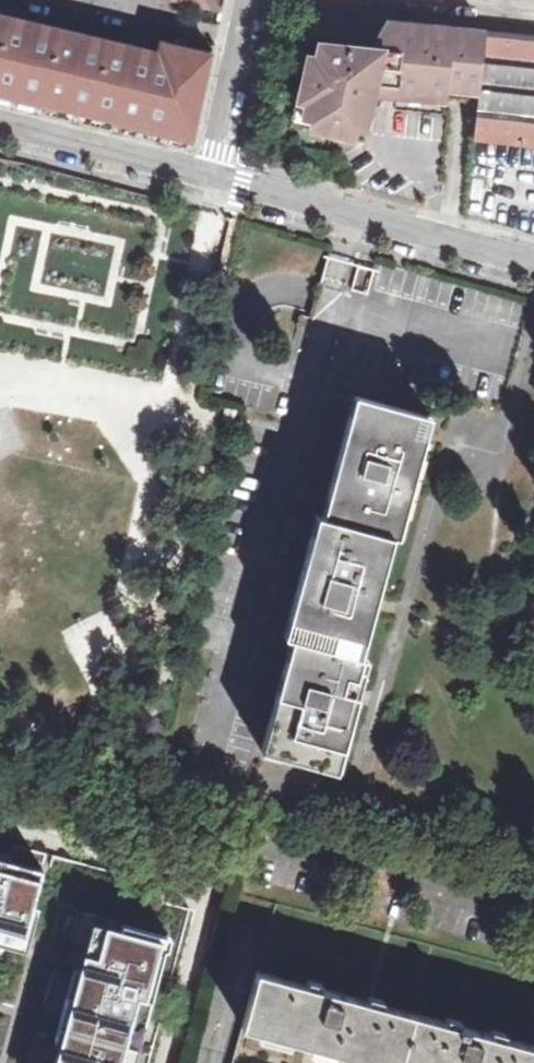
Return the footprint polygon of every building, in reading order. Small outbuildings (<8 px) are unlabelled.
[(193,143),(214,53),(162,41),(159,51),(0,14),(0,98),(193,143)] [(436,101),(446,102),(446,99),(453,99),(455,98),(475,100),(475,102),(478,102),(479,93),(480,93),(485,31),(414,23),(389,20),(386,50),(338,45),(338,47),(318,42),(315,57),(308,55),(300,91),(308,93),(302,118),(320,122),(366,132),(374,95),(436,101)] [(487,31),(476,139),(533,145),(533,35),(487,31)] [(416,446),(425,414),(355,396),(323,516),(318,515),(286,636),(293,638),(265,743),(285,749),(284,752),(324,763),(331,739),(339,742),(343,728),(362,657),(355,655),(371,595),(388,534),(392,535),(416,446)] [(162,1017),(148,1014),(154,994),(158,973),(173,977),(190,907),(168,901),(172,886),(15,845),(11,860),(0,857),(0,1062),(149,1062),(162,1017)] [(259,972),(240,1043),(288,1056),(293,1040),(328,1050),(375,1062),(533,1062),(533,1047),(259,972)]
